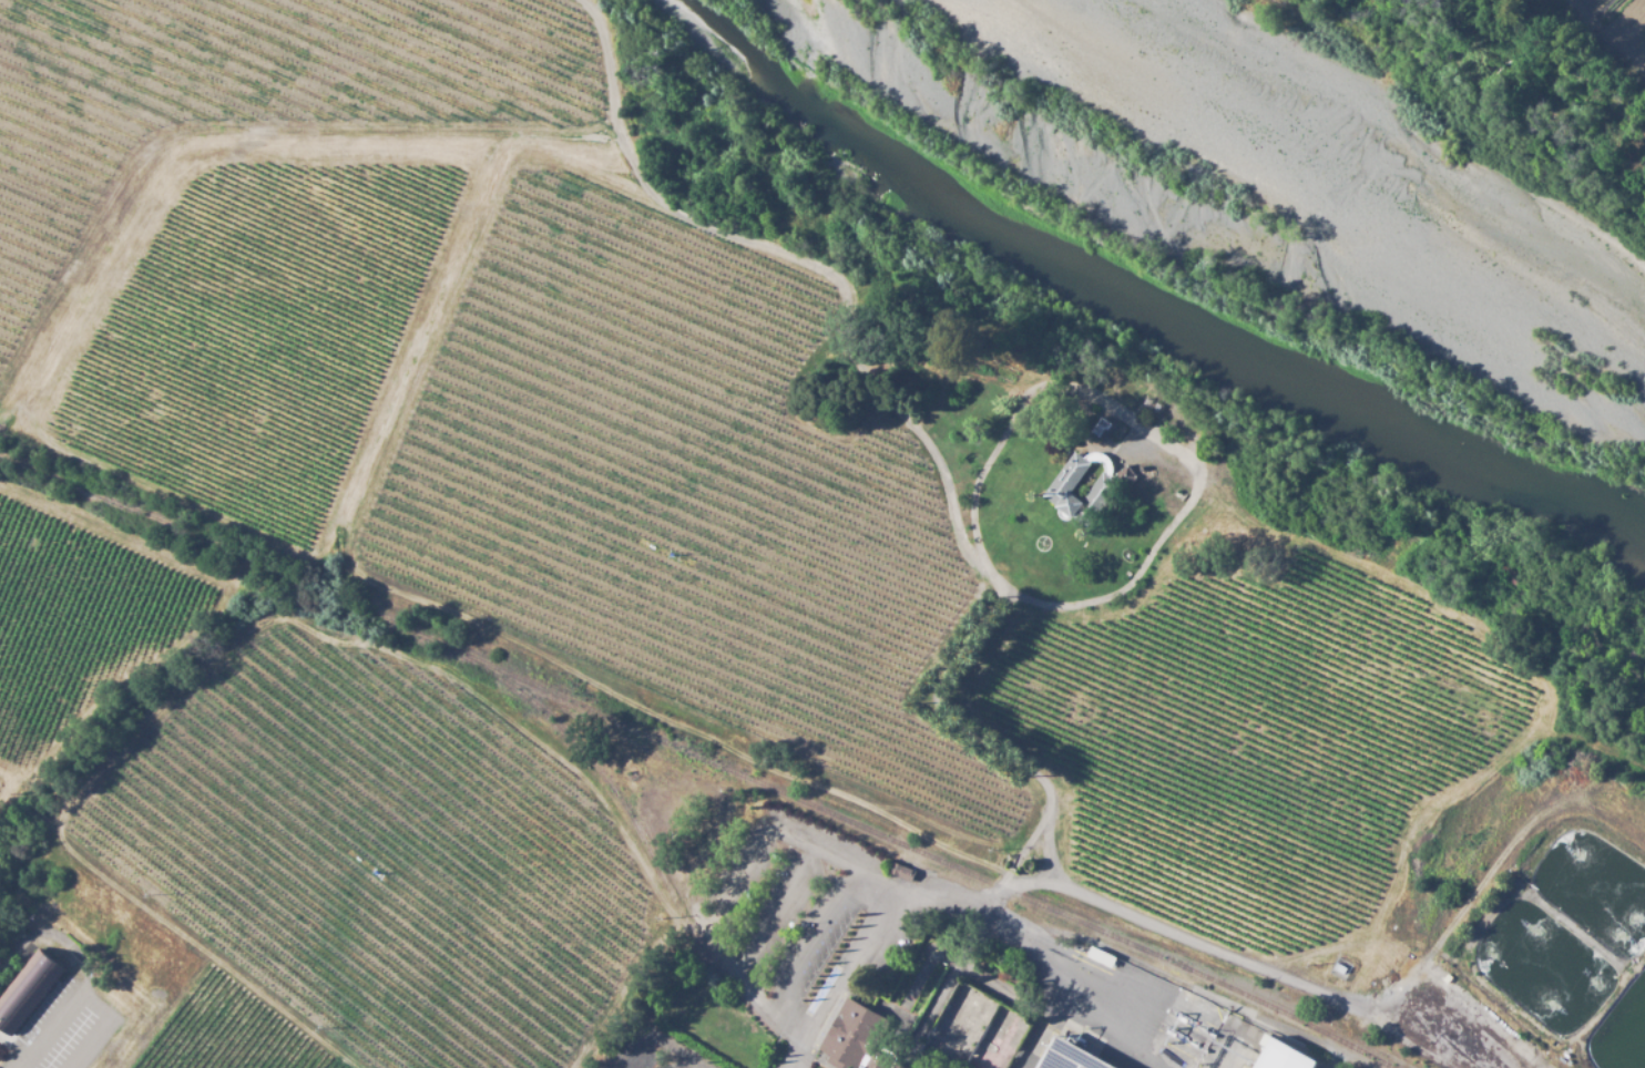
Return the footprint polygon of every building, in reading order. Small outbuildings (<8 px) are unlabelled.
[(50,988),(67,965),(38,944),(0,996),(0,1024),(9,1031),(44,984),(50,988)] [(877,1051),(891,1016),(845,997),(823,1051),(831,1054),(827,1063),(840,1067),(890,1067),(894,1058),(877,1051)] [(1276,1036),(1260,1067),(1319,1067),(1323,1060),(1276,1036)]
